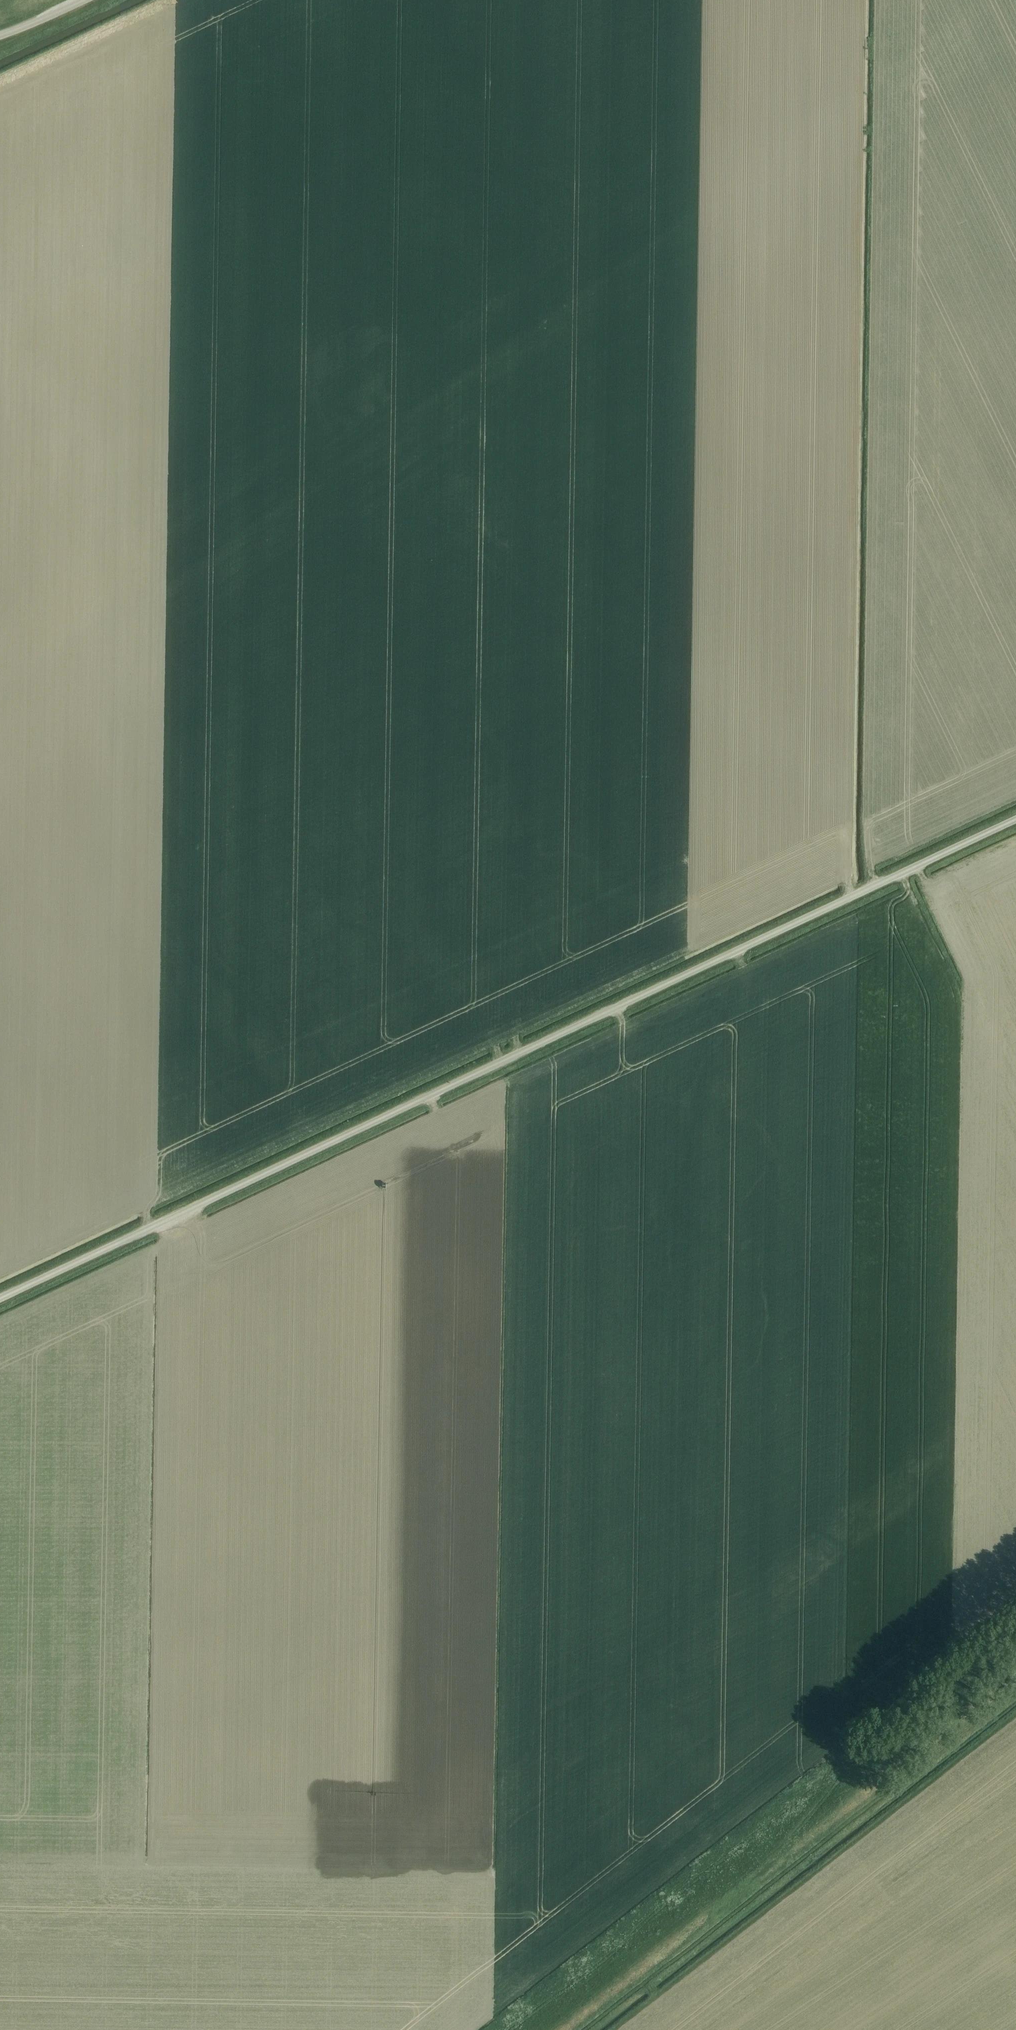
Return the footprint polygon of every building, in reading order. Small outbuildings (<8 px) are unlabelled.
[(909,1759),(929,1747),(924,1739),(904,1751),(909,1759)]
